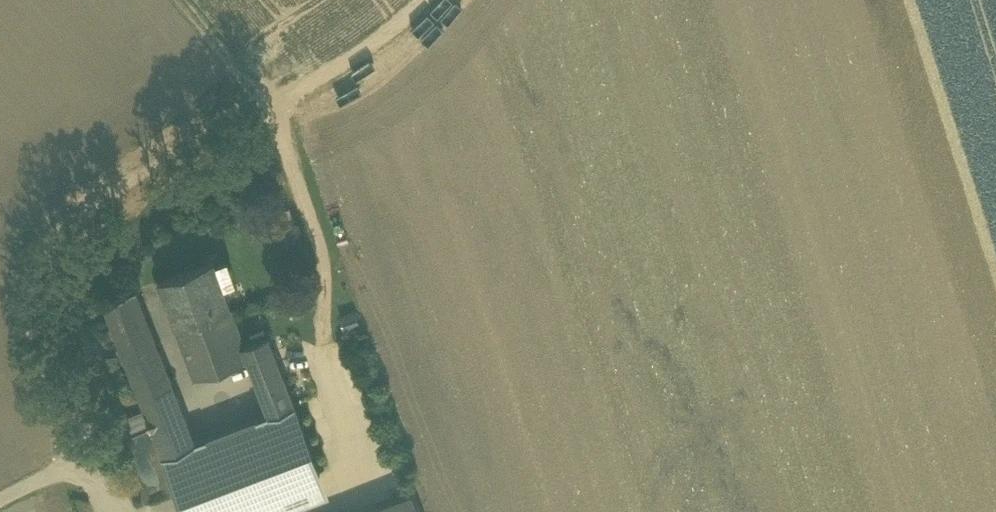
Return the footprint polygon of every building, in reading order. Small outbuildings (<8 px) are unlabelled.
[(159,280),(176,327),(176,326),(231,307),(215,260),(159,280)] [(103,299),(147,413),(179,401),(136,289),(139,288),(138,287),(136,288),(103,299)] [(194,377),(247,358),(245,344),(236,320),(231,307),(176,326),(194,377)] [(247,358),(254,374),(279,365),(268,335),(245,344),(247,358)] [(254,374),(258,386),(284,376),(279,365),(254,374)] [(258,386),(269,414),(294,404),(284,376),(258,386)] [(185,416),(179,401),(147,413),(153,428),(185,416)] [(294,404),(269,414),(257,418),(257,420),(208,439),(207,437),(195,441),(163,454),(184,511),(284,511),(329,495),(294,404)] [(195,441),(185,416),(153,428),(163,454),(195,441)] [(414,493),(363,511),(421,511),(414,493)]
